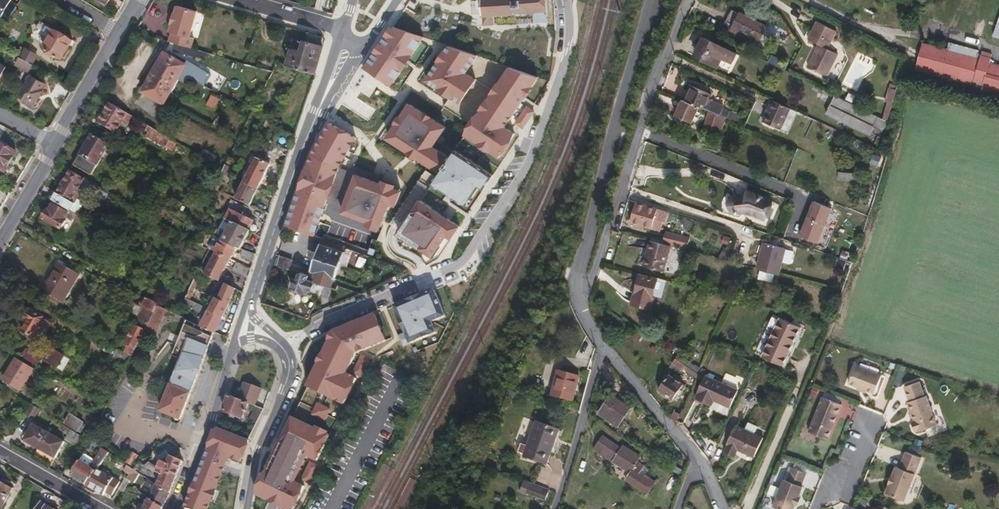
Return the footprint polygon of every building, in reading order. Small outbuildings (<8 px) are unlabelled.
[(480,16),(481,16),(482,24),(493,23),(492,14),(532,12),(533,23),(544,22),(544,14),(545,13),(544,0),(479,0),(480,16)] [(189,35),(197,10),(176,4),(174,12),(172,11),(169,22),(171,23),(169,30),(170,30),(168,41),(190,47),(193,37),(189,35)] [(739,15),(731,11),(723,25),(729,28),(728,31),(748,41),(750,37),(732,28),(739,15)] [(756,40),(763,27),(739,15),(732,28),(750,37),(756,40)] [(67,49),(72,39),(39,19),(33,29),(31,29),(32,31),(29,36),(43,44),(42,46),(61,57),(63,55),(65,56),(68,50),(67,49)] [(837,31),(818,21),(808,41),(819,46),(828,50),(837,31)] [(393,25),(363,68),(392,87),(427,37),(393,25)] [(324,42),(322,36),(308,32),(305,40),(303,40),(300,50),(291,48),(286,63),(285,65),(299,69),(314,73),(324,42)] [(686,52),(705,61),(710,51),(715,54),(722,57),(726,49),(696,33),(686,52)] [(924,42),(917,68),(964,80),(966,73),(976,76),(974,80),(984,83),(983,88),(998,92),(998,63),(990,61),(993,52),(949,40),(947,48),(924,42)] [(449,45),(425,81),(461,104),(478,79),(469,73),(480,55),(449,45)] [(808,68),(827,77),(838,56),(828,50),(819,46),(808,68)] [(36,55),(24,48),(19,57),(31,63),(36,55)] [(705,61),(710,63),(715,54),(710,51),(705,61)] [(185,61),(183,65),(163,54),(140,93),(161,105),(162,105),(177,80),(185,84),(188,79),(203,87),(209,75),(187,62),(185,61)] [(32,64),(31,63),(19,57),(15,64),(28,71),(32,64)] [(512,66),(465,134),(501,159),(518,132),(509,126),(543,77),(512,66)] [(40,90),(44,83),(30,76),(19,95),(28,101),(29,98),(35,101),(41,91),(40,90)] [(683,89),(679,98),(682,100),(697,106),(703,91),(687,84),(685,90),(683,89)] [(349,89),(340,104),(367,120),(376,105),(349,89)] [(872,115),(829,93),(821,111),(864,132),(872,115)] [(215,108),(219,98),(211,95),(207,105),(215,108)] [(756,120),(774,129),(784,108),(767,99),(756,120)] [(690,123),(698,106),(697,106),(682,100),(674,116),(690,123)] [(126,123),(130,115),(110,103),(98,121),(115,131),(121,121),(126,123)] [(409,104),(387,137),(441,174),(452,157),(436,147),(447,130),(409,104)] [(720,133),(725,117),(708,112),(703,128),(720,133)] [(317,237),(343,167),(359,137),(333,121),(313,153),(288,226),(317,237)] [(175,142),(149,126),(148,126),(146,130),(149,131),(147,133),(151,136),(151,137),(170,150),(175,142)] [(108,143),(91,133),(79,154),(96,164),(108,143)] [(16,151),(0,142),(0,169),(4,171),(16,151)] [(441,174),(436,182),(471,205),(484,185),(488,188),(497,175),(458,149),(452,157),(441,174)] [(73,164),(90,174),(96,164),(79,154),(73,164)] [(269,164),(255,157),(243,182),(257,189),(269,164)] [(225,177),(230,167),(224,164),(221,170),(219,174),(225,177)] [(53,190),(48,198),(68,209),(69,210),(81,189),(78,187),(80,184),(97,194),(101,188),(70,170),(56,192),(53,190)] [(356,174),(342,212),(367,222),(366,226),(381,232),(392,204),(394,205),(398,207),(405,190),(398,187),(399,186),(395,184),(387,181),(385,185),(356,174)] [(248,205),(257,189),(243,182),(241,186),(238,184),(236,188),(239,190),(236,194),(234,198),(248,205)] [(740,192),(737,192),(733,193),(748,199),(750,193),(757,196),(755,202),(767,207),(770,200),(744,189),(743,193),(740,192)] [(748,212),(762,218),(763,215),(730,200),(733,193),(730,196),(728,199),(727,202),(727,205),(729,209),(731,212),(735,213),(739,214),(743,213),(745,214),(746,214),(747,214),(748,212)] [(750,193),(748,199),(733,193),(730,200),(763,215),(767,207),(755,202),(757,196),(750,193)] [(423,198),(400,234),(437,258),(450,238),(455,241),(465,226),(423,198)] [(799,235),(819,243),(834,208),(814,199),(799,235)] [(663,221),(666,211),(635,202),(629,222),(650,228),(653,218),(663,221)] [(83,225),(86,220),(69,210),(68,209),(66,212),(52,203),(48,210),(47,208),(41,218),(60,229),(64,221),(63,219),(64,217),(71,221),(73,218),(83,225)] [(223,218),(223,219),(230,223),(231,222),(247,229),(252,220),(229,208),(223,218)] [(660,231),(663,221),(653,218),(650,228),(660,231)] [(247,229),(231,222),(230,223),(221,240),(220,241),(236,247),(239,248),(249,230),(247,229)] [(687,239),(663,233),(660,244),(670,246),(684,250),(687,239)] [(309,270),(312,272),(310,278),(313,279),(313,281),(323,285),(329,287),(332,279),(334,278),(345,247),(321,238),(319,242),(318,244),(309,270)] [(212,247),(209,251),(214,252),(230,259),(236,247),(220,241),(216,248),(212,247)] [(642,266),(663,272),(670,246),(660,244),(649,241),(642,266)] [(776,275),(783,248),(763,243),(755,269),(776,275)] [(233,260),(251,266),(255,254),(237,248),(233,260)] [(250,268),(230,259),(214,252),(203,273),(217,280),(226,266),(241,273),(237,279),(245,283),(250,268)] [(275,255),(272,263),(284,267),(287,259),(275,255)] [(62,300),(78,273),(57,261),(40,288),(62,300)] [(313,281),(313,279),(310,278),(307,277),(308,274),(300,272),(298,278),(295,278),(291,288),(302,291),(304,288),(310,290),(313,281)] [(656,280),(639,275),(631,303),(648,308),(652,292),(656,280)] [(660,295),(664,283),(656,280),(652,292),(660,295)] [(236,309),(242,291),(225,283),(218,295),(217,298),(215,297),(206,315),(202,313),(200,316),(198,319),(202,322),(200,325),(214,331),(229,305),(236,309)] [(438,288),(395,306),(411,344),(440,332),(436,323),(451,317),(438,288)] [(142,297),(138,305),(142,307),(152,311),(156,305),(156,303),(155,303),(145,298),(145,299),(142,297)] [(153,335),(165,309),(156,305),(152,311),(143,330),(153,335)] [(143,330),(152,311),(142,307),(136,320),(137,321),(135,326),(133,325),(125,340),(121,339),(116,348),(129,356),(130,356),(143,330)] [(41,317),(42,316),(30,309),(27,310),(24,315),(25,319),(27,320),(21,330),(31,335),(32,333),(41,317)] [(306,386),(348,405),(361,377),(351,373),(360,352),(391,338),(380,312),(333,330),(306,386)] [(40,337),(49,322),(41,317),(32,333),(40,337)] [(784,366),(801,327),(780,317),(762,356),(784,366)] [(183,420),(213,347),(190,338),(161,411),(183,420)] [(57,353),(59,351),(51,347),(43,361),(50,365),(51,363),(57,353)] [(36,365),(40,358),(25,348),(20,356),(36,365)] [(111,357),(125,365),(129,356),(116,348),(111,357)] [(695,378),(697,374),(674,358),(671,364),(682,372),(683,369),(695,378)] [(31,370),(15,359),(8,369),(25,379),(31,370)] [(874,395),(882,377),(856,366),(849,385),(874,395)] [(2,379),(19,390),(25,379),(8,369),(2,379)] [(571,401),(578,379),(557,372),(555,379),(559,381),(554,396),(571,401)] [(671,400),(681,385),(667,375),(657,390),(671,400)] [(730,408),(738,390),(705,376),(695,398),(697,399),(695,403),(711,410),(715,399),(719,400),(718,404),(730,408)] [(554,396),(559,381),(555,379),(550,395),(554,396)] [(918,435),(936,428),(926,398),(925,399),(920,382),(904,388),(909,402),(908,403),(911,413),(914,422),(911,423),(915,434),(917,433),(918,435)] [(265,390),(249,383),(242,400),(251,403),(255,405),(258,406),(265,390)] [(227,411),(245,419),(251,403),(242,400),(233,396),(227,411)] [(826,440),(840,406),(822,398),(807,433),(826,440)] [(629,411),(619,404),(613,400),(603,414),(619,425),(629,411)] [(318,403),(312,415),(327,421),(332,409),(318,403)] [(30,419),(37,408),(32,404),(24,415),(30,419)] [(676,420),(679,414),(673,412),(670,420),(674,425),(676,420)] [(255,495),(284,508),(296,508),(307,485),(299,481),(310,460),(318,464),(333,432),(294,414),(255,495)] [(78,432),(83,424),(68,415),(64,422),(78,432)] [(32,424),(23,440),(36,447),(45,432),(40,429),(43,424),(33,418),(31,424),(32,424)] [(757,433),(760,426),(750,422),(747,430),(757,433)] [(67,434),(70,429),(60,423),(57,428),(67,434)] [(543,450),(550,430),(532,424),(521,457),(544,465),(548,452),(543,450)] [(186,508),(211,508),(232,458),(245,461),(252,439),(216,426),(185,508),(186,508)] [(757,433),(747,430),(738,426),(730,445),(731,446),(728,454),(737,457),(740,449),(758,456),(766,437),(757,433)] [(637,434),(641,430),(637,427),(634,431),(633,431),(630,435),(634,439),(637,435),(637,434)] [(76,445),(80,436),(70,429),(67,434),(65,438),(76,445)] [(551,444),(555,431),(550,430),(543,450),(548,452),(551,444)] [(54,457),(62,441),(45,432),(36,447),(54,457)] [(655,484),(646,477),(649,472),(637,463),(640,459),(624,448),(622,451),(603,437),(593,451),(613,466),(615,464),(631,476),(627,481),(646,495),(655,484)] [(78,459),(70,474),(84,484),(96,468),(108,453),(101,448),(89,466),(78,459)] [(902,502),(920,459),(904,453),(898,469),(895,467),(891,477),(892,477),(890,485),(888,484),(884,494),(902,502)] [(157,467),(163,470),(157,483),(169,491),(181,461),(180,460),(170,455),(166,462),(161,460),(157,467)] [(116,464),(129,473),(131,469),(132,468),(119,459),(116,464)] [(137,460),(132,468),(131,469),(138,473),(141,474),(146,466),(137,460)] [(111,494),(118,480),(96,468),(84,484),(102,494),(105,491),(111,494)] [(805,475),(791,469),(785,482),(782,481),(771,508),(774,508),(792,508),(794,506),(797,498),(801,489),(799,488),(805,475)] [(162,505),(169,491),(157,483),(145,476),(142,480),(146,482),(145,484),(152,488),(148,497),(162,505)] [(12,488),(0,481),(0,501),(3,503),(12,488)] [(543,501),(546,493),(525,485),(521,493),(543,501)] [(162,505),(148,497),(141,508),(160,508),(162,505)] [(41,500),(36,508),(56,508),(41,500)]
